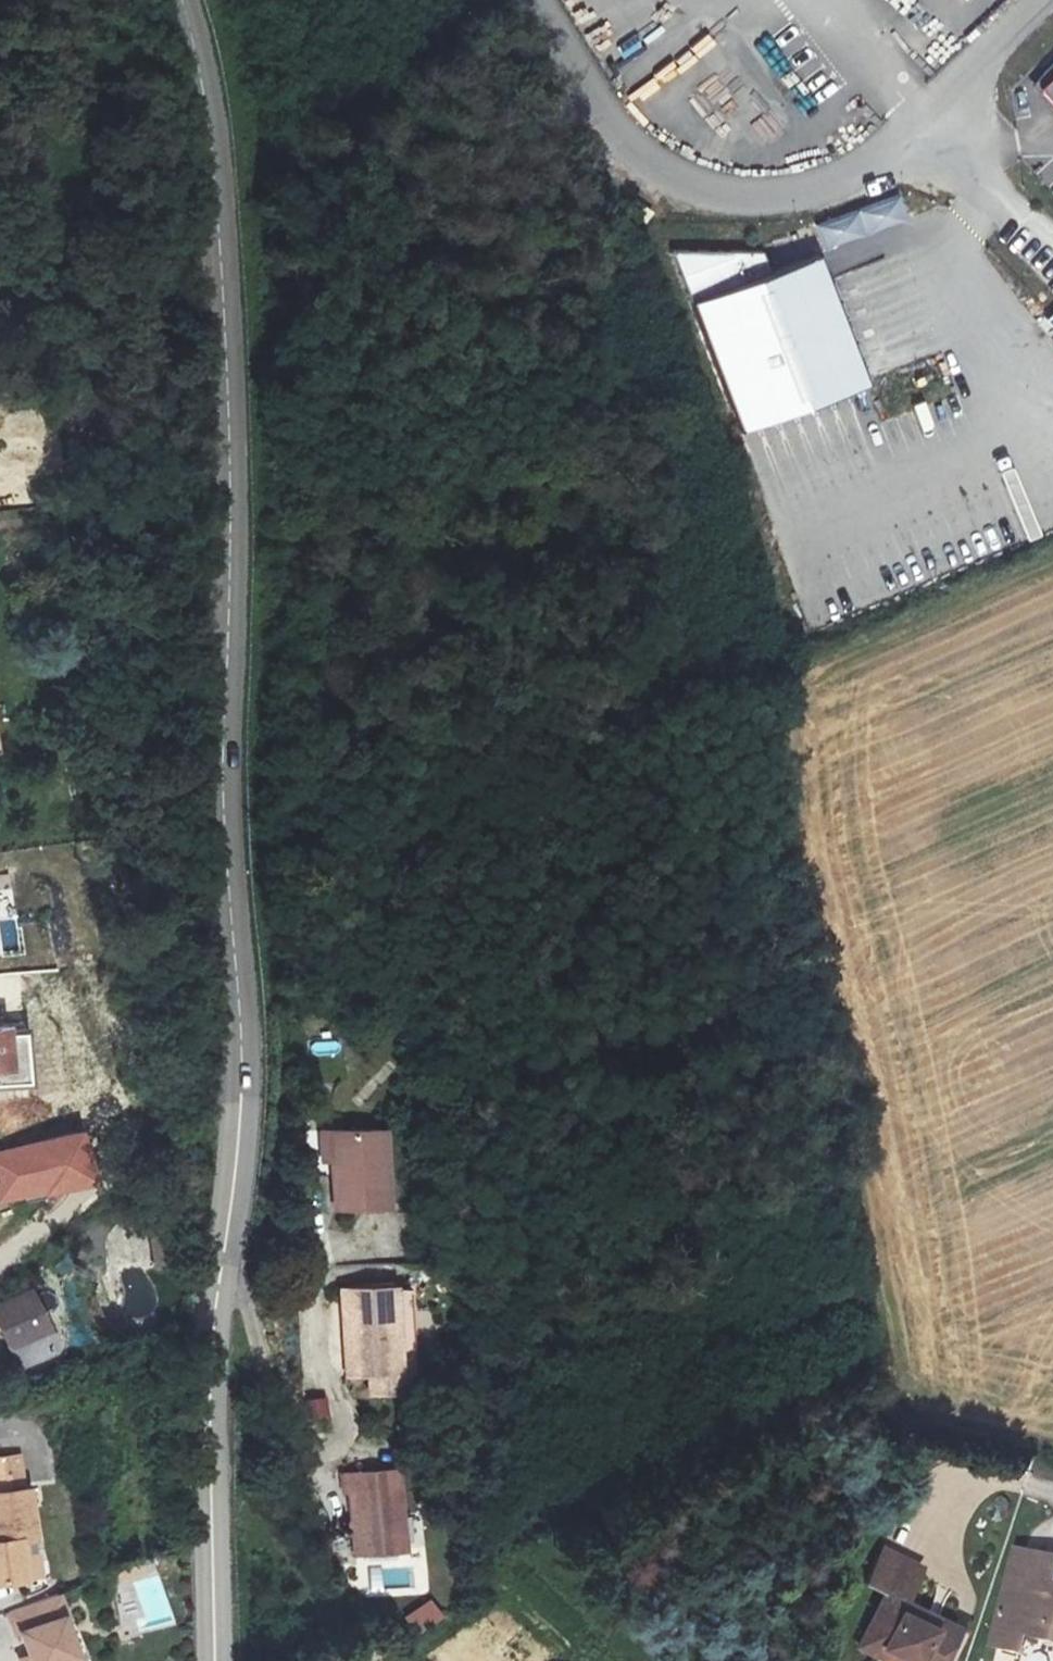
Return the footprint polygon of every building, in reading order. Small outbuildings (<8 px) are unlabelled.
[(1036,82),(1052,100),(1052,66),(1036,82)] [(737,431),(864,385),(818,255),(770,273),(763,253),(672,250),(737,431)] [(28,1085),(22,1026),(0,1028),(0,1088),(28,1085)] [(0,1147),(0,1200),(97,1178),(85,1125),(0,1147)] [(372,1133),(322,1139),(325,1163),(333,1219),(382,1212),(372,1133)] [(325,1163),(322,1139),(306,1141),(311,1166),(325,1163)] [(405,1374),(398,1282),(346,1286),(349,1341),(359,1341),(361,1377),(405,1374)] [(0,1317),(0,1321),(17,1353),(44,1339),(35,1318),(41,1315),(32,1299),(0,1317)] [(0,1413),(0,1450),(4,1449),(6,1455),(0,1456),(0,1581),(38,1575),(26,1484),(42,1480),(34,1426),(9,1411),(0,1413)] [(398,1557),(390,1477),(339,1482),(340,1505),(352,1504),(357,1562),(398,1557)] [(172,1623),(157,1573),(141,1578),(135,1558),(114,1565),(136,1635),(172,1623)] [(947,1652),(957,1624),(903,1608),(913,1573),(872,1560),(860,1599),(883,1606),(868,1660),(892,1660),(896,1660),(921,1660),(926,1647),(947,1652)] [(1032,1564),(1018,1605),(1000,1599),(986,1643),(1018,1653),(1023,1636),(1027,1623),(1052,1632),(1052,1571),(1032,1564)] [(55,1614),(43,1583),(0,1600),(0,1619),(1,1621),(14,1617),(22,1639),(27,1649),(10,1656),(12,1660),(58,1660),(52,1644),(55,1643),(45,1618),(55,1614)] [(428,1595),(401,1614),(413,1633),(441,1614),(428,1595)] [(58,1660),(73,1660),(55,1614),(45,1618),(55,1643),(52,1644),(58,1660)] [(1027,1623),(1023,1636),(1052,1645),(1052,1632),(1027,1623)] [(27,1649),(22,1639),(6,1646),(10,1656),(27,1649)] [(947,1652),(926,1647),(921,1660),(944,1660),(947,1652)]
